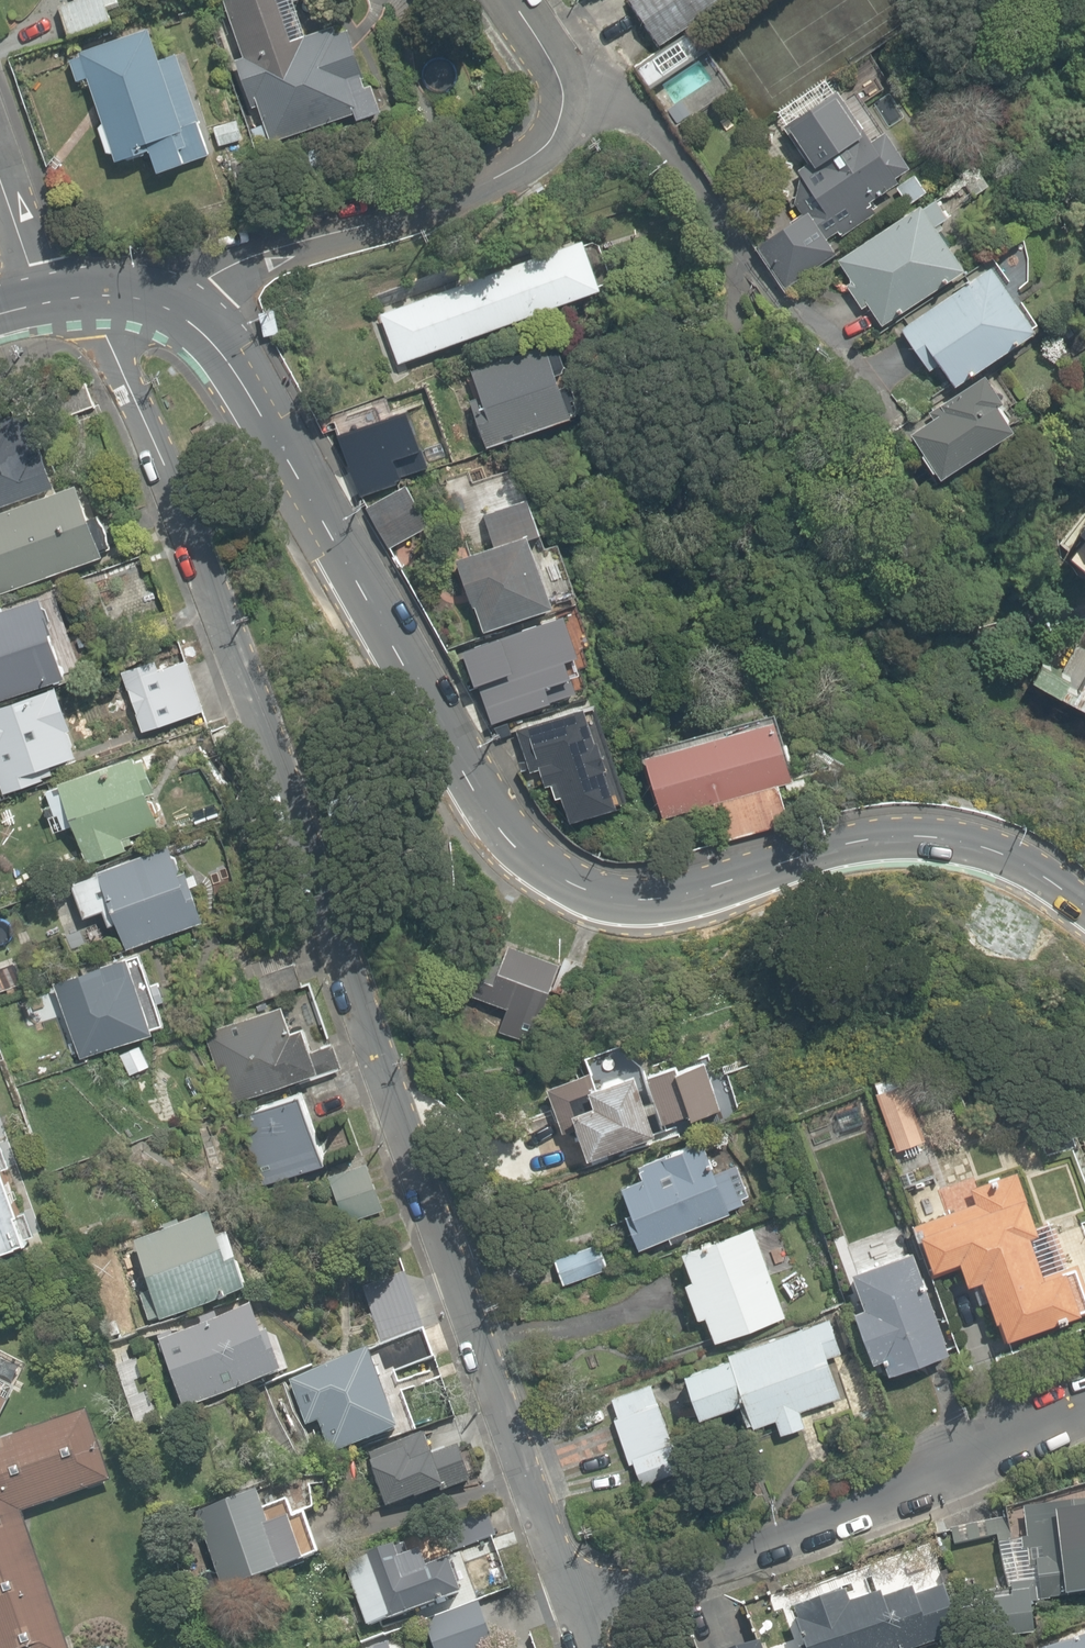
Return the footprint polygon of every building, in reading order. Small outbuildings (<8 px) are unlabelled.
[(66,32),(123,13),(119,0),(55,0),(66,32)] [(374,111),(349,15),(297,28),(290,0),(224,0),(260,141),(374,111)] [(659,46),(726,0),(628,0),(659,46)] [(75,49),(113,164),(149,152),(156,173),(212,154),(167,18),(75,49)] [(895,176),(910,166),(885,132),(883,133),(855,93),(844,101),(836,90),(825,75),(773,111),(783,126),(782,127),(807,164),(798,170),(801,174),(795,202),(802,213),(757,244),(785,288),(836,253),(827,238),(838,230),(842,235),(875,211),(870,204),(872,203),(870,200),(898,180),(895,176)] [(927,191),(914,173),(896,186),(908,204),(927,191)] [(882,325),(965,269),(938,229),(943,226),(939,221),(948,216),(935,197),(922,205),(920,202),(837,258),(852,280),(846,283),(862,308),(867,304),(882,325)] [(596,289),(578,237),(367,306),(388,358),(596,289)] [(955,384),(1036,328),(991,265),(901,328),(929,369),(939,363),(955,384)] [(258,315),(263,336),(278,333),(273,312),(258,315)] [(573,413),(547,336),(465,366),(473,384),(463,392),(481,442),(573,413)] [(941,476),(1014,426),(998,402),(1003,399),(985,372),(929,411),(933,418),(910,433),(924,453),(921,454),(933,471),(935,469),(941,476)] [(54,484),(40,445),(37,446),(23,408),(0,417),(0,504),(54,484)] [(76,480),(0,510),(0,591),(103,553),(101,547),(111,543),(97,510),(89,514),(76,480)] [(563,602),(527,492),(480,508),(450,516),(486,625),(563,602)] [(40,592),(0,607),(0,698),(66,674),(50,631),(54,629),(50,621),(52,618),(47,604),(44,603),(40,592)] [(579,654),(564,614),(502,637),(501,635),(463,649),(475,683),(478,682),(492,722),(577,692),(565,659),(579,654)] [(136,712),(142,730),(203,708),(189,668),(181,670),(174,650),(122,668),(127,687),(129,687),(137,711),(136,712)] [(1068,689),(1059,684),(1063,677),(1036,662),(1027,679),(1084,711),(1084,658),(1068,689)] [(57,683),(0,704),(0,782),(3,791),(43,777),(43,775),(53,771),(50,761),(76,752),(67,727),(72,725),(57,683)] [(641,796),(606,696),(536,725),(560,798),(574,792),(585,817),(641,796)] [(804,780),(781,711),(659,748),(681,816),(724,802),(736,837),(791,819),(786,785),(804,780)] [(146,761),(144,756),(66,782),(67,785),(53,790),(57,804),(49,807),(54,820),(65,816),(69,830),(81,826),(91,863),(131,850),(130,846),(137,844),(134,836),(165,827),(156,794),(162,792),(152,759),(146,761)] [(132,949),(212,921),(192,870),(187,872),(175,845),(103,871),(105,875),(78,884),(91,917),(110,911),(116,926),(122,923),(132,949)] [(533,1033),(559,963),(506,943),(500,958),(474,949),(459,990),(506,1008),(501,1020),(533,1033)] [(86,1058),(164,1033),(163,1027),(172,1024),(164,1003),(170,1001),(163,983),(156,985),(146,952),(60,982),(86,1058)] [(587,964),(565,956),(552,991),(574,999),(587,964)] [(236,1105),(346,1069),(337,1044),(320,1050),(313,1028),(300,1032),(291,1005),(209,1032),(236,1105)] [(584,1157),(654,1134),(646,1111),(656,1108),(661,1121),(687,1113),(688,1118),(720,1108),(702,1061),(675,1069),(673,1063),(644,1073),(651,1098),(641,1101),(632,1071),(595,1083),(589,1069),(544,1085),(561,1132),(573,1128),(584,1157)] [(903,1082),(875,1092),(895,1149),(923,1139),(903,1082)] [(263,1186),(336,1164),(313,1091),(241,1115),(263,1186)] [(636,1246),(729,1212),(727,1208),(743,1203),(740,1197),(749,1194),(738,1166),(714,1174),(700,1139),(634,1163),(639,1175),(617,1183),(627,1211),(622,1213),(636,1246)] [(384,1209),(367,1164),(331,1177),(349,1221),(384,1209)] [(23,1243),(13,1214),(18,1212),(3,1167),(0,1168),(0,1251),(23,1243)] [(1074,1266),(1063,1269),(1063,1268),(1069,1266),(1056,1232),(1052,1220),(1034,1227),(1024,1200),(1025,1199),(1015,1171),(969,1187),(974,1201),(910,1224),(916,1240),(920,1239),(930,1267),(957,1259),(965,1282),(979,1277),(994,1320),(997,1318),(1004,1337),(1084,1308),(1084,1298),(1074,1266)] [(159,1322),(241,1294),(223,1238),(212,1242),(204,1217),(177,1227),(176,1222),(161,1227),(163,1232),(131,1242),(147,1291),(138,1294),(148,1322),(158,1319),(159,1322)] [(1084,1298),(1084,1225),(1084,1221),(1056,1232),(1069,1266),(1063,1268),(1063,1269),(1074,1266),(1084,1298)] [(784,1315),(750,1224),(679,1250),(690,1279),(682,1282),(696,1318),(703,1315),(712,1340),(784,1315)] [(554,1258),(563,1284),(600,1272),(592,1246),(554,1258)] [(886,1372),(947,1351),(910,1248),(848,1269),(860,1304),(850,1308),(869,1360),(880,1356),(886,1372)] [(382,1343),(423,1329),(404,1274),(363,1288),(382,1343)] [(184,1409),(278,1374),(264,1334),(256,1337),(247,1309),(215,1321),(212,1313),(198,1319),(200,1325),(158,1340),(184,1409)] [(827,1316),(724,1349),(726,1355),(680,1370),(697,1415),(742,1400),(751,1425),(774,1417),(779,1433),(804,1424),(798,1409),(839,1395),(824,1357),(840,1351),(827,1316)] [(330,1454),(395,1429),(365,1351),(288,1382),(305,1426),(317,1422),(330,1454)] [(12,1383),(0,1378),(0,1408),(12,1383)] [(677,1456),(650,1383),(610,1397),(617,1416),(613,1417),(629,1464),(632,1462),(636,1470),(677,1456)] [(21,1507),(112,1475),(89,1408),(0,1433),(0,1647),(71,1647),(21,1507)] [(467,1452),(455,1421),(417,1435),(429,1466),(467,1452)] [(222,1591),(281,1569),(273,1547),(288,1541),(281,1522),(266,1527),(254,1492),(195,1513),(222,1591)] [(1020,1508),(1025,1536),(1010,1537),(999,1518),(950,1528),(953,1544),(996,1535),(1007,1585),(1010,1585),(1011,1591),(1009,1591),(1010,1595),(983,1599),(988,1639),(1034,1633),(1030,1605),(1033,1604),(1033,1601),(1041,1600),(1040,1599),(1084,1594),(1084,1500),(1020,1508)] [(451,1551),(495,1536),(486,1510),(442,1525),(451,1551)] [(386,1621),(458,1594),(455,1585),(459,1581),(455,1570),(448,1568),(445,1560),(423,1568),(417,1551),(395,1558),(391,1547),(344,1563),(366,1625),(385,1619),(386,1621)] [(795,1647),(915,1647),(959,1633),(942,1584),(914,1593),(911,1586),(882,1596),(880,1590),(848,1600),(844,1588),(791,1606),(795,1618),(792,1618),(793,1622),(789,1623),(796,1647),(795,1647)] [(1046,1647),(1084,1647),(1084,1634),(1046,1647)] [(758,1640),(734,1647),(761,1647),(758,1640)]
